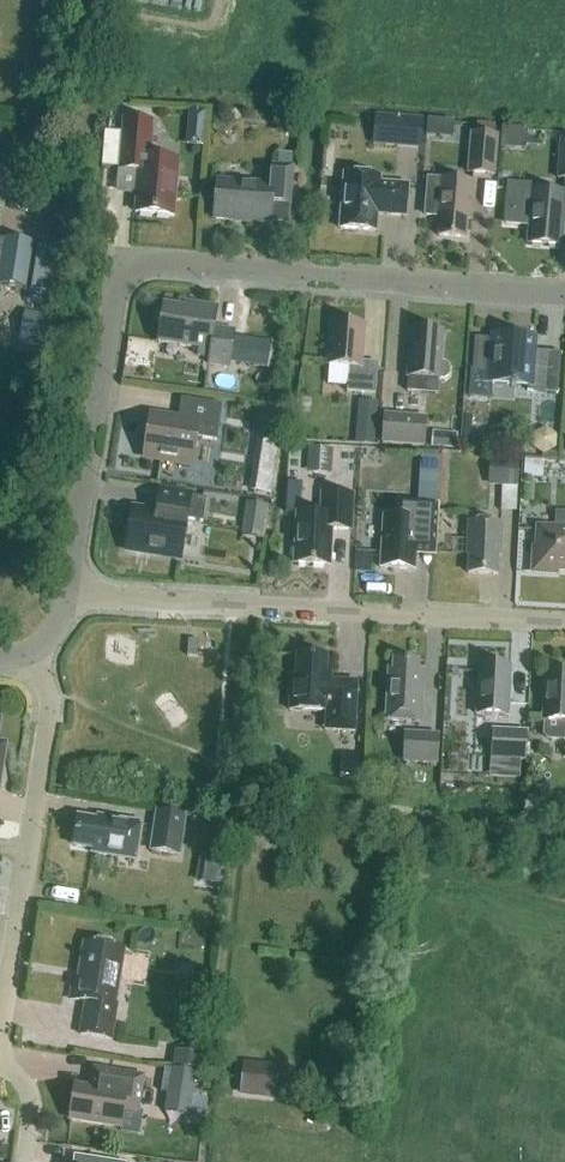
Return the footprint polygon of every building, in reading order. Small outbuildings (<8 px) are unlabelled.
[(207,111),(190,109),(187,146),(204,147),(207,111)] [(372,144),(423,142),(422,114),(371,116),(372,144)] [(425,134),(453,135),(454,119),(425,118),(425,134)] [(136,213),(174,216),(178,161),(150,159),(153,123),(124,120),(120,169),(139,171),(136,213)] [(118,169),(121,134),(104,132),(102,168),(118,169)] [(498,136),(471,134),(468,174),(495,176),(498,136)] [(560,139),(557,179),(564,180),(564,140),(560,139)] [(215,219),(269,223),(271,204),(290,206),(293,167),(272,166),(271,185),(217,181),(215,219)] [(377,214),(406,216),(408,185),(379,183),(380,177),(344,174),(340,229),(376,231),(377,214)] [(424,215),(437,216),(440,217),(438,236),(465,239),(467,219),(470,219),(473,183),(427,179),(424,215)] [(564,193),(528,191),(528,186),(508,184),(505,224),(530,226),(529,244),(560,246),(564,193)] [(25,287),(32,244),(6,240),(0,279),(0,283),(25,287)] [(55,248),(47,247),(37,246),(32,289),(49,291),(55,248)] [(184,308),(164,304),(158,342),(199,349),(198,355),(210,357),(208,364),(229,367),(234,331),(214,328),(217,307),(185,302),(184,308)] [(347,392),(375,394),(377,363),(361,361),(364,325),(332,323),(329,366),(349,367),(347,392)] [(438,394),(439,378),(444,379),(449,376),(450,367),(446,362),(441,362),(443,331),(411,329),(406,391),(438,394)] [(472,372),(492,374),(491,383),(528,386),(527,391),(558,393),(561,353),(532,350),(533,338),(495,335),(494,340),(474,338),(472,372)] [(256,339),(254,364),(270,365),(272,341),(256,339)] [(182,399),(178,420),(150,416),(146,437),(142,440),(141,446),(144,451),(143,456),(193,464),(197,437),(216,440),(222,405),(182,399)] [(225,426),(250,426),(251,403),(226,403),(225,426)] [(427,417),(384,414),(382,443),(425,447),(427,417)] [(545,428),(533,434),(532,449),(543,455),(556,449),(557,436),(545,428)] [(333,449),(308,448),(307,472),(332,474),(333,449)] [(432,494),(439,456),(424,454),(421,468),(424,468),(420,491),(432,494)] [(519,460),(490,458),(488,485),(517,487),(519,460)] [(544,461),(525,460),(523,478),(543,479),(544,461)] [(155,514),(132,510),(126,548),(181,557),(187,519),(203,522),(207,498),(159,491),(155,514)] [(294,564),(330,566),(332,529),(351,530),(353,495),(322,493),(321,515),(297,514),(294,564)] [(270,506),(246,502),(241,534),(265,537),(270,506)] [(383,517),(380,568),(415,570),(416,555),(435,556),(438,505),(403,503),(403,519),(383,517)] [(556,573),(556,570),(564,570),(564,512),(555,512),(554,529),(538,528),(537,549),(534,549),(533,572),(556,573)] [(468,573),(497,575),(498,557),(500,557),(502,525),(468,523),(467,556),(469,556),(468,573)] [(198,657),(199,641),(188,640),(187,656),(198,657)] [(354,732),(355,711),(357,682),(326,680),(327,657),(297,655),(296,677),(291,677),(289,710),(324,712),(324,730),(354,732)] [(418,671),(419,662),(394,661),(393,670),(389,670),(386,720),(420,722),(422,671),(418,671)] [(508,716),(511,666),(479,665),(476,715),(508,716)] [(545,673),(542,721),(543,721),(542,736),(547,740),(564,741),(564,674),(545,673)] [(525,762),(526,731),(491,730),(490,760),(525,762)] [(439,734),(404,732),(402,763),(438,765),(439,734)] [(360,756),(341,755),(340,781),(359,782),(360,756)] [(187,815),(156,810),(149,850),(181,856),(187,815)] [(93,853),(135,859),(140,823),(98,817),(98,821),(78,818),(74,846),(93,849),(93,853)] [(113,945),(111,942),(97,940),(94,942),(94,945),(84,943),(78,979),(74,978),(70,999),(86,1002),(80,1035),(111,1040),(117,1004),(115,1004),(120,977),(115,977),(119,949),(112,948),(113,945)] [(194,1065),(196,1050),(175,1047),(173,1063),(194,1065)] [(279,1066),(244,1062),(240,1095),(275,1099),(279,1066)] [(165,1068),(160,1093),(168,1094),(165,1112),(189,1116),(192,1098),(199,1099),(203,1075),(165,1068)] [(92,1069),(89,1088),(75,1086),(70,1120),(121,1128),(123,1110),(138,1112),(143,1077),(92,1069)]
